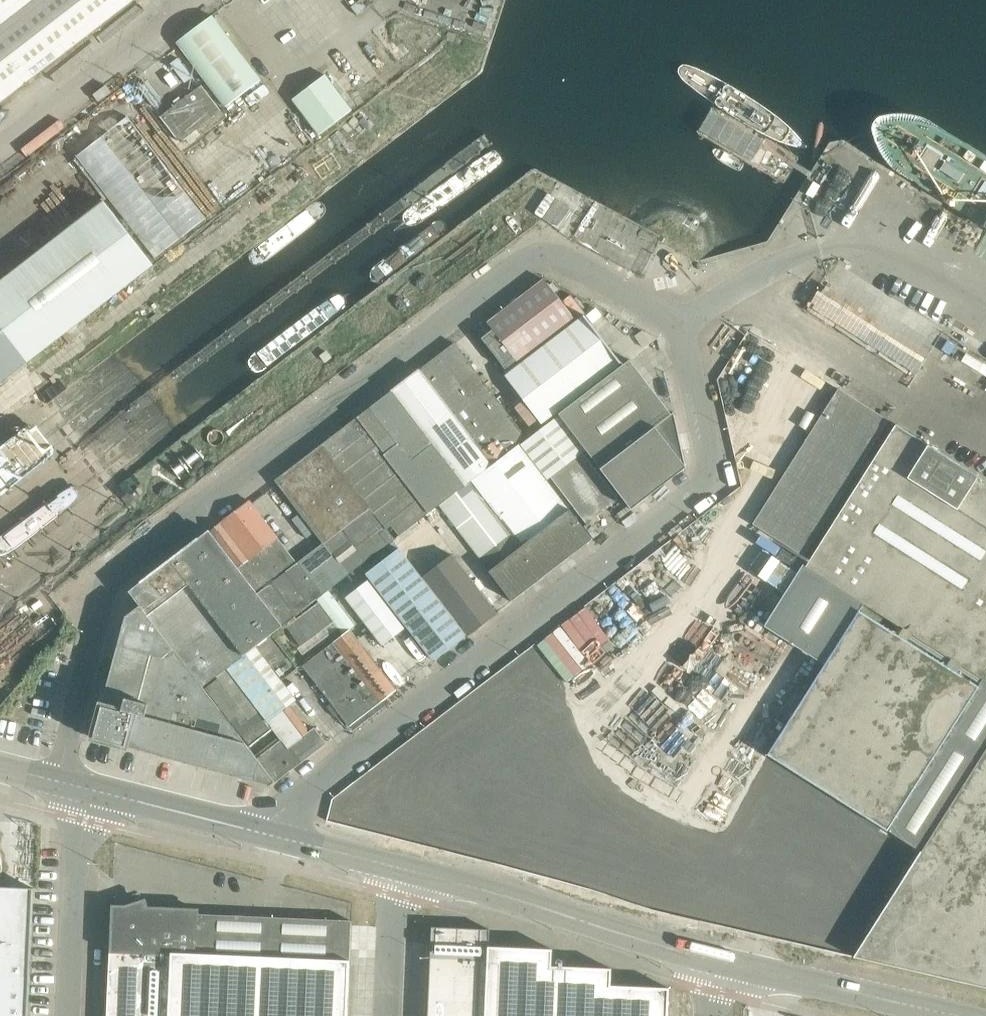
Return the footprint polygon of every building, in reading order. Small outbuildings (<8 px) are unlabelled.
[(128,2),(130,0),(0,0),(0,100),(128,2)] [(260,80),(212,15),(176,41),(225,106),(260,80)] [(325,74),(292,98),(319,134),(351,110),(325,74)] [(201,85),(160,116),(179,141),(220,110),(201,85)] [(127,116),(76,155),(154,257),(206,217),(127,116)] [(559,226),(571,205),(538,185),(526,206),(559,226)] [(104,201),(0,282),(0,328),(27,362),(92,311),(153,264),(104,201)] [(544,279),(487,323),(517,361),(573,318),(544,279)] [(819,289),(805,315),(916,371),(929,345),(819,289)] [(584,315),(505,376),(541,423),(621,362),(584,315)] [(454,342),(419,369),(492,462),(527,435),(454,342)] [(671,414),(629,360),(558,414),(600,469),(671,415),(671,414)] [(418,370),(396,387),(370,407),(398,444),(385,454),(357,417),(323,443),(345,472),(370,506),(371,507),(387,528),(391,524),(398,534),(480,472),(491,463),(418,370)] [(889,421),(838,388),(752,523),(803,555),(856,472),(889,421)] [(671,415),(600,469),(632,509),(686,467),(673,412),(671,414),(671,415)] [(585,450),(559,416),(522,445),(548,479),(550,476),(586,523),(618,499),(582,452),(585,450)] [(764,625),(824,664),(767,754),(807,780),(921,851),(854,957),(985,987),(985,483),(969,472),(896,425),(866,472),(805,567),(802,565),(764,625)] [(345,472),(323,443),(285,472),(275,480),(322,542),(296,562),(249,499),(220,521),(220,522),(209,530),(282,624),(361,564),(394,538),(387,528),(371,507),(370,506),(345,472)] [(512,601),(593,539),(540,472),(519,445),(441,504),(490,570),(489,570),(512,601)] [(80,458),(74,450),(65,457),(71,465),(80,458)] [(282,624),(209,530),(130,591),(140,605),(184,661),(195,676),(202,686),(282,624)] [(465,635),(398,548),(366,572),(433,660),(465,635)] [(472,631),(496,612),(452,554),(428,572),(472,631)] [(342,591),(379,639),(401,622),(365,574),(342,591)] [(318,602),(286,627),(301,646),(333,622),(318,602)] [(125,616),(117,645),(184,661),(140,605),(125,616)] [(348,726),(396,689),(350,629),(302,665),(348,726)] [(297,668),(272,634),(254,647),(280,681),(297,668)] [(117,645),(111,667),(161,681),(182,686),(195,676),(184,661),(117,645)] [(128,747),(140,750),(143,751),(161,681),(111,667),(93,737),(128,747)] [(276,782),(327,743),(314,727),(309,731),(290,705),(270,720),(264,713),(230,668),(204,688),(276,782)] [(164,757),(174,759),(186,763),(205,690),(202,686),(195,676),(182,686),(164,757)] [(143,751),(151,753),(159,755),(164,757),(182,686),(161,681),(143,751)] [(186,763),(197,765),(206,768),(210,769),(224,714),(205,690),(186,763)] [(231,775),(241,737),(224,714),(210,769),(231,775)] [(231,775),(243,778),(253,780),(270,785),(275,782),(241,737),(231,775)] [(482,842),(525,852),(536,804),(484,792),(478,818),(487,820),(482,842)] [(26,1007),(27,988),(28,976),(32,888),(0,886),(0,1015),(26,1015),(26,1007)] [(351,924),(351,920),(197,914),(198,908),(145,906),(142,900),(134,903),(125,906),(113,906),(111,951),(109,951),(109,965),(109,969),(108,993),(107,1015),(347,1015),(351,924)] [(475,928),(431,926),(427,1015),(667,1015),(668,988),(610,985),(611,968),(551,966),(551,949),(488,946),(489,929),(475,928)]
